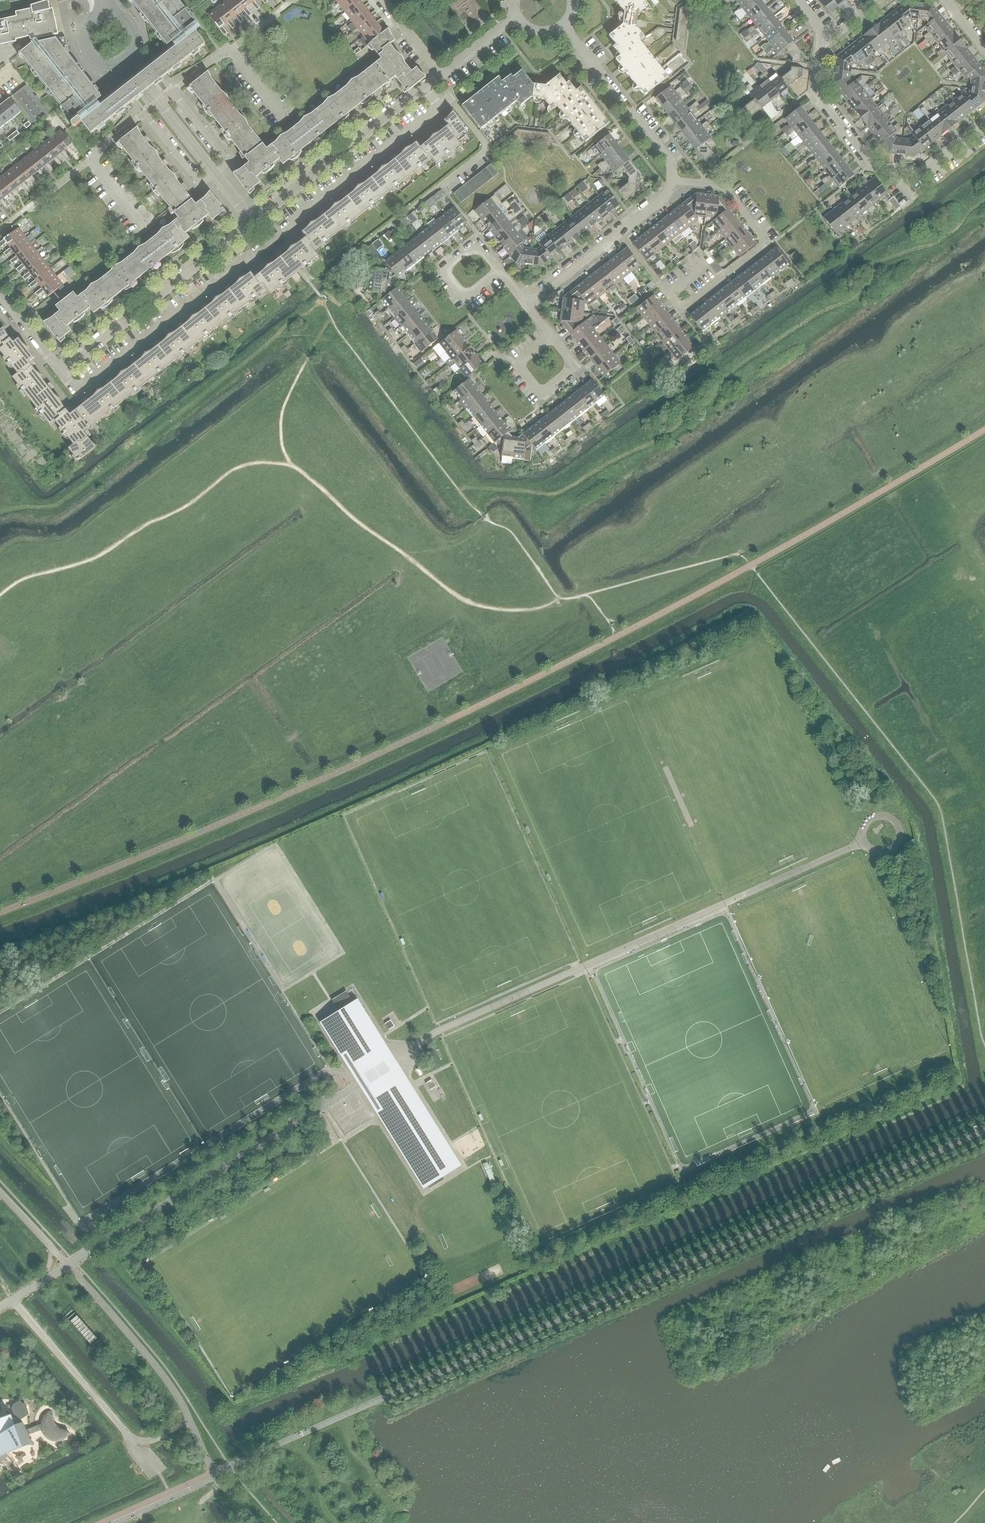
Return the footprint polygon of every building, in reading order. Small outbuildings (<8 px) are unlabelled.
[(71,126),(72,126),(73,127),(74,127),(75,127),(75,126),(81,122),(90,134),(144,92),(151,86),(205,44),(195,32),(195,31),(196,31),(196,30),(196,29),(196,28),(195,27),(194,27),(193,27),(192,27),(192,28),(190,29),(189,28),(195,23),(177,0),(131,0),(167,46),(183,33),(187,38),(141,74),(139,76),(134,79),(119,91),(88,115),(85,110),(101,97),(69,57),(65,37),(38,43),(40,46),(37,49),(32,43),(20,53),(52,94),(73,121),(72,122),(71,122),(71,123),(71,124),(71,125),(71,126)] [(235,16),(240,23),(243,21),(238,14),(243,10),(235,0),(225,0),(223,2),(235,16)] [(243,10),(248,17),(251,14),(246,8),(251,4),(248,0),(235,0),(243,10)] [(251,4),(256,10),(259,8),(254,1),(256,0),(248,0),(251,4)] [(337,3),(344,11),(358,0),(342,0),(337,3)] [(344,11),(350,20),(369,4),(368,3),(363,6),(359,1),(361,0),(358,0),(344,11)] [(643,0),(614,0),(623,12),(623,18),(637,20),(637,13),(648,5),(644,0),(644,1),(643,0)] [(684,52),(690,0),(679,9),(675,41),(684,52)] [(737,3),(741,8),(739,10),(738,10),(733,13),(736,17),(758,0),(740,0),(737,3)] [(760,0),(758,0),(736,17),(739,21),(744,17),(744,16),(746,14),(750,20),(766,8),(760,0)] [(837,7),(831,0),(817,0),(828,14),(837,7)] [(23,10),(16,12),(15,12),(16,17),(0,20),(0,45),(16,42),(16,40),(29,37),(30,40),(31,40),(58,34),(54,17),(52,9),(50,9),(48,1),(30,6),(31,9),(23,10)] [(230,20),(235,16),(223,2),(215,8),(227,23),(232,29),(235,27),(230,20)] [(910,18),(917,19),(919,4),(907,2),(906,2),(906,3),(904,4),(896,10),(906,22),(906,21),(910,18)] [(356,28),(376,12),(374,11),(370,14),(366,9),(370,6),(369,4),(350,20),(356,28)] [(931,5),(919,4),(917,19),(923,19),(927,24),(939,15),(933,7),(931,6),(931,5)] [(222,27),(227,23),(215,8),(207,14),(224,36),(227,33),(222,27)] [(747,30),(750,34),(772,16),(766,8),(750,20),(755,25),(753,27),(751,27),(747,30)] [(908,25),(906,21),(906,22),(896,10),(888,16),(904,37),(907,34),(903,29),(908,25)] [(377,14),(376,12),(356,28),(362,36),(382,20),(381,19),(376,22),(372,17),(377,14)] [(923,36),(925,39),(946,23),(939,15),(927,24),(924,26),(928,32),(923,36)] [(764,37),(779,24),(772,16),(750,34),(744,39),(746,42),(757,34),(757,33),(759,31),(764,37)] [(891,38),(897,34),(901,39),(904,37),(888,16),(879,23),(891,38)] [(613,47),(620,56),(639,40),(640,41),(644,37),(636,27),(637,20),(623,18),(622,25),(608,36),(615,45),(613,47)] [(378,25),(383,22),(382,20),(362,36),(369,44),(368,44),(369,45),(388,30),(388,29),(387,29),(384,32),(378,25)] [(886,42),(891,38),(879,23),(871,30),(887,50),(890,48),(886,42)] [(946,23),(925,39),(927,42),(928,43),(933,38),(937,44),(952,32),(946,23)] [(763,51),(786,33),(779,24),(764,37),(768,42),(766,44),(764,44),(760,47),(763,51)] [(369,45),(380,59),(387,68),(401,57),(395,52),(389,44),(395,40),(391,36),(388,30),(369,45)] [(884,53),(887,50),(871,30),(862,36),(874,51),(880,47),(884,53)] [(936,53),(938,56),(959,40),(952,32),(937,44),(942,49),(936,53)] [(792,41),(786,33),(763,51),(766,55),(770,51),(770,50),(772,48),(777,54),(784,49),(792,41)] [(874,51),(862,36),(854,43),(870,64),(873,67),(876,65),(869,56),(874,51)] [(925,39),(917,46),(919,49),(927,42),(925,39)] [(615,59),(629,78),(653,59),(640,41),(639,40),(620,56),(615,59)] [(946,55),(951,61),(966,49),(959,40),(938,56),(941,59),(946,55)] [(791,62),(803,64),(804,56),(792,41),(784,49),(791,59),(791,62)] [(867,66),(870,64),(854,43),(845,50),(855,62),(854,62),(857,65),(863,61),(867,66)] [(952,73),(972,57),(966,49),(951,61),(955,66),(949,70),(952,73)] [(845,50),(838,56),(837,58),(836,57),(836,58),(835,67),(835,68),(850,70),(850,65),(854,62),(855,62),(845,50)] [(402,57),(401,57),(387,68),(394,77),(399,82),(406,92),(425,77),(425,76),(424,76),(419,72),(416,67),(411,72),(404,64),(401,57),(402,57)] [(964,78),(967,75),(979,66),(972,57),(952,73),(954,76),(960,72),(964,78)] [(351,80),(366,99),(394,77),(387,68),(380,59),(357,77),(351,80)] [(653,59),(629,78),(644,96),(668,77),(653,59)] [(757,68),(762,73),(766,70),(761,65),(757,68)] [(970,84),(984,85),(984,73),(979,66),(967,75),(971,80),(970,84)] [(803,69),(790,67),(790,71),(786,74),(794,83),(802,76),(803,69)] [(510,74),(501,82),(516,101),(520,106),(530,98),(537,99),(538,85),(532,84),(521,70),(512,77),(510,74)] [(758,85),(770,101),(782,92),(770,76),(766,71),(759,77),(763,82),(758,85)] [(188,87),(207,111),(226,95),(221,91),(211,79),(208,72),(207,72),(188,87)] [(794,83),(786,74),(780,79),(775,72),(770,76),(782,92),(794,83)] [(834,85),(840,92),(852,82),(848,78),(849,74),(834,72),(834,73),(833,82),(833,83),(834,83),(834,85)] [(545,85),(538,85),(537,99),(543,99),(552,110),(556,106),(575,90),(568,81),(566,84),(559,75),(545,85)] [(498,77),(479,91),(498,115),(516,101),(501,82),(498,77)] [(655,98),(661,107),(682,91),(682,90),(689,84),(685,79),(681,83),(682,85),(674,91),(670,86),(655,98)] [(342,118),(366,99),(351,80),(350,80),(351,81),(346,86),(334,96),(327,99),(327,98),(327,99),(342,118)] [(852,83),(852,82),(840,92),(847,101),(862,89),(855,80),(852,83)] [(752,101),(759,110),(770,101),(758,85),(753,90),(749,84),(745,87),(749,93),(754,99),(752,101)] [(49,114),(26,85),(12,96),(35,125),(49,114)] [(580,87),(575,90),(556,106),(570,124),(594,105),(580,87)] [(862,89),(847,101),(853,109),(869,98),(862,89)] [(984,91),(970,89),(969,93),(965,96),(974,108),(982,102),(983,100),(983,101),(984,100),(984,91)] [(480,130),(498,115),(479,91),(461,105),(480,130)] [(669,117),(685,105),(680,98),(685,94),(682,91),(661,107),(669,117)] [(938,98),(934,93),(930,97),(934,102),(938,98)] [(966,115),(974,108),(965,96),(962,93),(954,100),(966,115)] [(227,96),(226,95),(207,111),(226,134),(245,119),(244,119),(239,115),(229,102),(226,96),(227,96)] [(13,119),(21,112),(10,98),(1,104),(13,119)] [(875,106),(869,98),(853,109),(860,118),(875,106)] [(318,136),(342,118),(327,99),(322,104),(310,114),(304,117),(303,117),(318,136)] [(966,115),(954,100),(945,107),(957,122),(966,115)] [(759,110),(752,101),(740,110),(747,119),(759,110)] [(0,105),(0,119),(5,125),(13,119),(1,104),(0,105)] [(669,117),(676,125),(697,109),(693,104),(688,108),(685,105),(669,117)] [(609,123),(594,105),(570,124),(585,142),(609,123)] [(875,106),(860,118),(867,126),(882,114),(881,114),(886,110),(883,106),(878,110),(875,106)] [(781,130),(784,133),(806,116),(799,107),(784,119),(789,125),(787,126),(785,126),(781,130)] [(911,112),(917,119),(923,114),(917,107),(911,112)] [(949,128),(957,122),(945,107),(937,113),(949,128)] [(698,111),(697,109),(676,125),(682,132),(697,120),(693,115),(698,111)] [(432,135),(449,157),(451,156),(452,155),(453,154),(454,152),(455,151),(453,149),(460,144),(458,142),(465,136),(463,133),(467,130),(452,111),(452,112),(447,117),(443,120),(445,123),(440,126),(443,129),(439,132),(433,135),(432,135)] [(940,135),(949,128),(937,113),(928,120),(940,135)] [(884,117),(882,114),(867,126),(874,135),(889,123),(885,118),(884,117)] [(798,136),(813,124),(806,116),(784,133),(787,137),(791,134),(791,132),(793,131),(798,136)] [(295,155),(318,136),(303,117),(303,118),(299,123),(286,133),(280,136),(295,155)] [(226,134),(248,163),(257,156),(266,149),(248,126),(245,120),(245,119),(226,134)] [(682,132),(688,141),(709,124),(706,121),(701,125),(697,120),(682,132)] [(928,120),(927,121),(920,127),(932,142),(940,135),(928,120)] [(892,134),(900,128),(897,124),(892,127),(889,123),(874,135),(880,143),(892,134)] [(712,128),(709,124),(688,141),(695,150),(704,142),(710,137),(706,132),(712,128)] [(797,150),(820,132),(813,124),(798,136),(790,142),(794,147),(790,150),(792,153),(797,150)] [(118,142),(136,166),(156,151),(155,151),(150,147),(147,143),(150,141),(146,136),(143,138),(140,134),(137,128),(137,127),(118,142)] [(923,149),(932,142),(920,127),(914,131),(911,134),(913,137),(914,137),(923,149)] [(61,129),(52,136),(64,151),(69,147),(74,153),(77,151),(65,135),(61,129)] [(507,138),(556,143),(548,133),(517,129),(507,138)] [(811,153),(826,141),(820,132),(797,150),(800,154),(804,151),(804,149),(806,147),(811,153)] [(596,149),(601,156),(617,144),(608,134),(593,146),(586,152),(589,156),(593,153),(594,151),(596,149)] [(896,139),(892,134),(880,143),(886,151),(888,152),(888,153),(901,154),(902,139),(896,139)] [(405,148),(404,148),(420,168),(431,159),(435,164),(441,159),(443,160),(444,160),(446,159),(447,158),(448,158),(449,157),(432,135),(428,141),(424,144),(422,141),(417,144),(416,142),(411,145),(405,148)] [(64,151),(52,136),(44,142),(56,157),(61,153),(66,160),(69,157),(64,151)] [(285,163),(295,155),(280,136),(279,136),(280,136),(275,142),(266,149),(257,156),(269,171),(270,170),(271,169),(272,168),(273,167),(274,165),(273,164),(281,158),(285,163)] [(909,140),(902,139),(901,154),(913,156),(913,155),(915,155),(923,149),(914,137),(913,137),(909,140)] [(807,163),(810,167),(833,149),(826,141),(811,153),(815,159),(813,160),(812,160),(807,163)] [(44,142),(36,149),(48,163),(53,159),(58,166),(61,164),(56,157),(44,142)] [(715,157),(704,142),(695,150),(706,164),(715,157)] [(624,154),(617,144),(601,156),(605,161),(603,162),(601,162),(596,165),(602,173),(607,170),(607,168),(609,166),(624,154)] [(784,147),(780,150),(786,159),(790,155),(784,147)] [(396,186),(420,168),(404,148),(405,149),(400,154),(396,157),(394,154),(389,158),(392,161),(388,164),(382,167),(381,167),(396,186)] [(53,170),(48,163),(36,149),(28,155),(40,170),(45,166),(50,172),(53,170)] [(824,170),(840,158),(833,149),(810,167),(813,171),(818,168),(818,166),(820,164),(824,170)] [(156,151),(136,166),(155,190),(174,175),(174,174),(174,175),(168,170),(165,167),(168,164),(164,159),(162,162),(159,158),(156,152),(156,151)] [(632,164),(624,154),(609,166),(614,172),(620,167),(623,171),(632,164)] [(28,155),(20,161),(32,176),(37,172),(42,179),(45,176),(40,170),(28,155)] [(268,172),(269,171),(257,156),(248,163),(239,170),(233,173),(232,173),(247,192),(258,184),(253,179),(261,173),(262,175),(265,174),(266,173),(268,172)] [(821,180),(824,184),(846,166),(840,158),(824,170),(829,176),(827,177),(825,177),(821,180)] [(37,183),(32,176),(20,161),(12,167),(24,182),(29,178),(34,185),(37,183)] [(493,177),(498,173),(490,164),(486,167),(493,177)] [(641,175),(632,164),(623,171),(628,177),(627,180),(640,181),(641,175)] [(853,175),(846,166),(824,184),(827,188),(831,185),(831,183),(833,181),(838,187),(853,175)] [(12,167),(4,174),(16,189),(21,184),(26,191),(29,189),(24,182),(12,167)] [(357,185),(357,186),(372,205),(396,186),(381,167),(380,167),(381,168),(376,173),(373,176),(370,173),(365,177),(368,180),(364,183),(358,186),(357,185)] [(493,177),(486,167),(481,171),(488,181),(493,177)] [(488,181),(481,171),(476,175),(484,184),(488,181)] [(4,174),(0,177),(0,186),(7,195),(13,202),(16,200),(10,193),(16,189),(4,174)] [(178,218),(186,211),(195,204),(184,190),(187,188),(183,183),(180,185),(177,181),(174,175),(155,190),(178,218)] [(484,184),(476,175),(471,179),(479,188),(484,184)] [(875,178),(866,184),(878,200),(883,195),(887,201),(894,211),(899,207),(892,197),(891,198),(875,178)] [(479,188),(471,179),(467,182),(474,192),(479,188)] [(602,189),(606,186),(601,179),(597,182),(602,189)] [(639,187),(640,181),(627,180),(627,184),(616,192),(624,201),(639,187)] [(474,192),(467,182),(462,186),(469,195),(474,192)] [(576,186),(581,193),(587,189),(582,182),(576,186)] [(872,204),(878,200),(866,184),(857,191),(873,212),(876,209),(872,204)] [(334,204),(349,223),(372,205),(357,186),(353,191),(349,194),(347,191),(342,195),(344,198),(340,201),(334,204)] [(469,195),(462,186),(457,190),(465,199),(469,195)] [(569,193),(573,199),(579,195),(574,189),(569,193)] [(465,199),(457,190),(453,193),(460,203),(465,199)] [(598,197),(610,212),(619,205),(607,190),(598,197)] [(186,211),(198,227),(200,226),(201,225),(202,223),(203,222),(204,221),(202,219),(210,213),(214,218),(224,210),(209,192),(209,191),(209,192),(204,197),(195,204),(186,211)] [(870,214),(873,212),(857,191),(849,198),(861,213),(866,209),(870,214)] [(438,192),(431,197),(435,202),(442,196),(438,192)] [(563,198),(567,203),(572,199),(568,194),(563,198)] [(696,195),(685,204),(693,215),(705,216),(707,197),(696,195)] [(435,202),(431,197),(423,204),(429,212),(430,207),(436,203),(435,202)] [(589,204),(601,219),(610,212),(598,197),(589,204)] [(707,197),(705,216),(716,218),(727,209),(718,198),(707,197)] [(512,208),(517,204),(520,202),(516,198),(514,200),(513,199),(508,203),(512,208)] [(855,217),(861,213),(849,198),(840,204),(856,225),(859,223),(855,217)] [(482,220),(497,208),(489,199),(474,210),(482,220)] [(565,206),(559,200),(555,203),(561,210),(565,206)] [(310,222),(310,223),(325,242),(349,223),(334,204),(333,204),(334,205),(329,210),(326,213),(323,210),(318,214),(321,217),(317,220),(311,223),(310,222)] [(517,204),(512,208),(516,213),(521,209),(517,204)] [(580,211),(592,226),(601,219),(589,204),(580,211)] [(676,211),(688,227),(697,220),(693,215),(685,204),(676,211)] [(853,227),(856,225),(840,204),(832,211),(844,226),(849,222),(853,227)] [(419,214),(424,210),(421,205),(415,209),(419,214)] [(497,208),(482,220),(489,229),(504,218),(497,208)] [(454,209),(445,216),(457,231),(466,224),(464,222),(454,209)] [(711,221),(718,230),(734,218),(727,209),(716,218),(711,221)] [(197,228),(198,227),(186,211),(178,218),(168,226),(162,229),(162,228),(161,229),(176,248),(187,240),(183,235),(190,229),(192,230),(193,230),(194,229),(196,228),(197,228)] [(571,218),(583,233),(592,226),(580,211),(571,218)] [(676,211),(667,218),(680,233),(688,227),(676,211)] [(838,230),(844,226),(832,211),(823,218),(839,239),(843,236),(838,230)] [(411,213),(407,217),(412,223),(416,220),(411,213)] [(445,216),(437,222),(449,238),(457,231),(445,216)] [(524,216),(517,221),(522,227),(528,222),(524,216)] [(399,223),(403,229),(410,224),(405,218),(399,223)] [(512,227),(504,218),(489,229),(497,239),(512,227)] [(562,225),(574,240),(583,233),(571,218),(562,225)] [(671,240),(680,233),(667,218),(659,224),(671,240)] [(725,239),(741,226),(734,218),(718,230),(725,239)] [(440,244),(449,238),(437,222),(428,229),(440,244)] [(305,266),(307,269),(308,268),(310,266),(311,265),(312,264),(313,263),(311,261),(318,256),(314,251),(325,242),(310,223),(305,229),(301,232),(303,234),(299,238),(301,241),(297,244),(291,247),(291,246),(290,247),(305,266)] [(659,224),(650,231),(663,247),(671,240),(659,224)] [(554,231),(565,247),(574,240),(562,225),(554,231)] [(725,239),(732,247),(748,235),(741,226),(725,239)] [(504,248),(519,236),(512,227),(497,239),(504,248)] [(10,248),(24,236),(18,228),(0,242),(0,247),(6,243),(10,248)] [(153,266),(176,248),(161,229),(157,235),(145,244),(138,247),(153,266)] [(428,229),(420,236),(432,251),(440,244),(428,229)] [(393,236),(390,232),(389,231),(382,236),(387,242),(394,237),(393,236)] [(545,238),(557,253),(565,247),(554,231),(545,238)] [(650,231),(642,238),(654,253),(663,247),(650,231)] [(748,235),(732,247),(739,256),(755,244),(748,235)] [(12,251),(16,256),(31,244),(24,236),(10,248),(3,253),(4,254),(5,256),(12,251)] [(423,258),(432,251),(420,236),(411,242),(423,258)] [(523,241),(519,236),(504,248),(511,258),(523,248),(520,244),(523,241)] [(538,248),(548,260),(557,253),(545,238),(539,243),(541,246),(538,248)] [(645,260),(654,253),(642,238),(633,245),(645,260)] [(372,244),(376,250),(382,245),(377,240),(372,244)] [(693,241),(688,245),(693,251),(698,247),(693,241)] [(411,242),(403,249),(415,264),(423,258),(411,242)] [(18,259),(22,264),(37,252),(31,244),(16,256),(9,261),(12,264),(18,259)] [(376,250),(372,244),(363,251),(373,264),(382,257),(376,250)] [(129,285),(153,266),(138,247),(138,248),(133,253),(121,263),(115,266),(114,266),(129,285)] [(282,284),(291,277),(294,281),(295,282),(296,282),(297,282),(298,282),(298,281),(299,281),(299,280),(300,280),(300,279),(300,278),(299,277),(299,276),(296,273),(300,270),(305,266),(290,247),(286,252),(286,253),(282,255),(280,253),(275,256),(277,259),(273,262),(267,265),(282,284)] [(516,263),(528,264),(530,249),(523,248),(511,258),(514,261),(516,262),(516,263)] [(530,249),(528,264),(540,265),(541,265),(543,264),(548,260),(538,248),(537,250),(530,249)] [(415,264),(403,249),(394,256),(404,269),(406,271),(415,264)] [(631,272),(640,265),(627,249),(618,256),(631,272)] [(767,256),(779,271),(788,265),(786,262),(776,249),(767,256)] [(25,267),(29,272),(43,260),(37,252),(22,264),(16,269),(18,272),(25,267)] [(794,252),(789,256),(793,260),(797,257),(794,252)] [(386,263),(394,273),(395,276),(404,269),(394,256),(385,263),(386,263)] [(631,272),(618,256),(610,263),(622,278),(631,272)] [(779,271),(767,256),(759,263),(771,278),(779,271)] [(31,275),(35,280),(50,268),(43,260),(29,272),(22,277),(24,280),(31,275)] [(715,261),(709,265),(716,274),(722,269),(715,261)] [(368,280),(388,281),(388,278),(394,273),(386,263),(379,269),(373,268),(373,269),(370,268),(368,280)] [(622,278),(610,263),(601,269),(614,285),(622,278)] [(771,278),(759,263),(750,269),(760,282),(762,285),(771,278)] [(276,289),(277,290),(279,290),(280,289),(282,288),(283,288),(284,287),(282,284),(267,265),(266,265),(267,266),(262,271),(259,274),(256,271),(252,274),(250,272),(246,275),(240,279),(239,278),(239,279),(254,298),(266,289),(270,294),(276,289)] [(56,276),(63,285),(76,275),(69,266),(56,276)] [(91,284),(106,304),(129,285),(114,266),(110,272),(97,281),(91,284)] [(56,276),(50,268),(35,280),(28,285),(31,288),(37,283),(41,288),(56,276)] [(614,285),(601,269),(593,276),(605,292),(608,296),(612,293),(608,289),(614,285)] [(760,282),(750,269),(742,276),(752,289),(760,282)] [(48,297),(63,285),(56,276),(41,288),(34,293),(37,296),(44,291),(48,297)] [(605,292),(593,276),(584,283),(597,298),(605,292)] [(752,289),(742,276),(733,283),(743,295),(752,289)] [(230,316),(254,298),(239,279),(234,284),(231,287),(228,285),(223,288),(226,291),(222,294),(216,297),(215,297),(230,316)] [(376,292),(382,299),(392,291),(387,285),(388,281),(368,280),(367,291),(376,292)] [(646,285),(649,290),(655,285),(652,281),(646,285)] [(597,298),(584,283),(575,290),(584,301),(588,305),(597,298)] [(733,283),(724,289),(736,305),(745,298),(743,295),(733,283)] [(96,311),(106,304),(91,284),(90,285),(86,290),(77,298),(73,292),(64,299),(80,320),(81,319),(82,318),(83,316),(84,315),(85,314),(84,312),(91,306),(96,311)] [(387,309),(402,297),(395,288),(392,291),(382,299),(380,301),(387,309)] [(643,288),(638,292),(641,296),(646,292),(643,288)] [(736,305),(724,289),(716,296),(726,309),(728,311),(736,305)] [(584,301),(575,290),(564,298),(563,310),(583,312),(584,301)] [(628,300),(631,304),(638,299),(635,294),(628,300)] [(636,308),(643,317),(659,305),(652,296),(636,308)] [(716,296),(707,303),(717,315),(726,309),(716,296)] [(207,335),(230,316),(215,297),(215,298),(211,303),(207,306),(205,303),(200,307),(202,310),(198,313),(192,316),(192,315),(191,316),(207,335)] [(394,318),(409,306),(402,297),(387,309),(394,318)] [(79,321),(80,320),(64,299),(55,306),(59,311),(50,318),(44,322),(43,321),(43,322),(58,341),(68,333),(64,328),(72,322),(73,323),(75,323),(76,322),(77,321),(79,321)] [(618,307),(622,312),(627,308),(623,303),(618,307)] [(719,318),(717,315),(707,303),(699,309),(711,325),(719,318)] [(643,317),(649,326),(665,313),(659,305),(643,317)] [(400,326),(416,314),(409,306),(394,318),(400,326)] [(702,331),(711,325),(699,309),(690,316),(700,329),(702,331)] [(561,321),(570,332),(581,324),(583,312),(563,310),(561,321)] [(656,334),(672,322),(665,313),(649,326),(656,334)] [(407,335),(422,322),(416,314),(400,326),(407,335)] [(183,354),(207,335),(191,316),(187,322),(183,325),(181,322),(176,326),(178,329),(175,331),(168,335),(168,334),(183,354)] [(581,324),(570,332),(577,341),(593,329),(588,323),(593,319),(591,316),(581,324)] [(407,335),(414,343),(429,331),(422,322),(407,335)] [(656,334),(663,343),(679,330),(672,322),(656,334)] [(615,330),(619,335),(625,331),(621,326),(615,330)] [(5,364),(27,347),(27,346),(27,347),(21,342),(18,338),(16,340),(12,335),(9,338),(6,334),(3,328),(4,327),(3,327),(0,329),(0,352),(3,356),(2,357),(2,359),(3,360),(4,361),(4,363),(5,364)] [(584,350),(600,337),(593,329),(577,341),(584,350)] [(669,351),(685,339),(679,330),(663,343),(669,351)] [(429,331),(414,343),(420,352),(423,350),(436,340),(429,331)] [(445,352),(446,352),(461,340),(454,331),(432,348),(439,357),(445,352)] [(145,353),(144,353),(159,372),(183,354),(168,334),(168,335),(163,340),(160,343),(157,340),(153,344),(155,347),(151,350),(145,353)] [(590,358),(606,346),(600,337),(584,350),(590,358)] [(685,339),(669,351),(676,360),(692,348),(685,339)] [(448,364),(468,348),(461,340),(446,352),(450,358),(445,361),(448,364)] [(705,348),(699,341),(694,346),(699,352),(705,348)] [(597,367),(613,354),(606,346),(590,358),(597,367)] [(28,347),(27,347),(5,364),(6,365),(7,366),(9,367),(10,368),(11,369),(13,368),(17,373),(12,377),(21,390),(41,374),(40,374),(35,370),(32,366),(35,364),(31,360),(33,358),(30,353),(27,347),(28,347)] [(454,363),(459,369),(475,357),(468,348),(448,364),(450,367),(454,363)] [(136,391),(159,372),(144,353),(140,359),(136,362),(134,359),(129,363),(131,366),(127,369),(121,372),(121,371),(136,391)] [(613,354),(597,367),(604,376),(620,363),(613,354)] [(475,357),(459,369),(466,378),(482,366),(475,357)] [(421,358),(413,364),(416,369),(424,362),(421,358)] [(112,409),(136,391),(121,371),(120,372),(116,377),(112,380),(110,378),(105,381),(108,384),(104,387),(97,390),(112,409)] [(21,390),(40,413),(59,398),(53,394),(50,390),(53,388),(49,383),(47,385),(44,381),(40,375),(41,375),(41,374),(21,390)] [(461,399),(474,388),(467,379),(454,390),(461,399)] [(583,388),(593,401),(596,403),(604,397),(602,394),(603,394),(592,381),(583,388)] [(461,399),(468,407),(481,397),(474,388),(461,399)] [(585,407),(593,401),(583,388),(575,395),(585,407)] [(95,423),(112,409),(97,390),(97,391),(92,396),(89,399),(86,396),(82,400),(84,403),(81,405),(95,423)] [(585,407),(575,395),(566,401),(577,414),(579,417),(587,410),(585,407)] [(472,418),(475,416),(488,405),(481,397),(468,407),(466,409),(472,418)] [(59,398),(40,413),(50,426),(55,422),(59,427),(58,428),(58,430),(59,431),(60,433),(61,434),(62,436),(63,437),(64,438),(65,439),(67,440),(68,439),(73,444),(68,448),(78,461),(96,446),(97,446),(96,445),(91,441),(88,437),(90,435),(86,430),(89,428),(75,410),(72,412),(68,407),(65,409),(62,405),(59,398)] [(568,421),(577,414),(566,401),(558,408),(568,421)] [(89,428),(95,423),(81,405),(75,410),(89,428)] [(475,416),(481,424),(494,414),(488,405),(475,416)] [(570,423),(568,421),(558,408),(550,415),(562,430),(570,423)] [(485,435),(488,433),(501,422),(494,414),(481,424),(479,426),(485,435)] [(553,437),(562,430),(550,415),(541,421),(553,437)] [(553,437),(541,421),(533,428),(545,443),(553,437)] [(495,442),(496,441),(506,433),(508,431),(501,422),(488,433),(495,442)] [(536,450),(545,443),(533,428),(524,435),(534,449),(534,448),(536,450)] [(501,457),(512,458),(514,439),(510,439),(506,433),(496,441),(502,448),(501,454),(501,457)] [(518,439),(514,439),(512,458),(530,461),(531,453),(534,453),(534,449),(524,435),(518,439)] [(493,443),(488,447),(493,453),(498,449),(493,443)] [(338,1011),(319,1022),(423,1189),(428,1186),(429,1188),(444,1179),(442,1177),(461,1165),(357,999),(352,1001),(349,995),(346,991),(331,1000),(334,1004),(338,1011)] [(385,1024),(389,1029),(394,1026),(390,1020),(385,1024)] [(426,1083),(430,1090),(435,1086),(432,1080),(426,1083)] [(93,1243),(93,1241),(90,1237),(84,1241),(87,1246),(93,1243)] [(77,1315),(70,1321),(90,1343),(96,1338),(77,1315)] [(16,1403),(19,1419),(32,1416),(28,1400),(16,1403)] [(44,1409),(43,1409),(42,1411),(41,1412),(40,1413),(40,1415),(39,1416),(38,1418),(38,1420),(38,1421),(38,1423),(38,1425),(38,1426),(39,1428),(39,1429),(40,1431),(40,1432),(41,1432),(42,1434),(43,1435),(44,1436),(45,1437),(47,1438),(48,1439),(50,1440),(51,1440),(53,1440),(55,1441),(56,1441),(58,1440),(60,1440),(61,1440),(63,1439),(64,1438),(66,1438),(67,1437),(69,1436),(69,1435),(69,1434),(69,1433),(69,1432),(69,1431),(68,1431),(67,1430),(66,1430),(64,1429),(62,1429),(61,1428),(59,1427),(58,1426),(57,1425),(56,1424),(54,1422),(53,1421),(53,1419),(52,1418),(51,1416),(51,1414),(50,1413),(50,1411),(50,1410),(49,1409),(48,1408),(47,1408),(46,1408),(45,1408),(44,1409)] [(13,1428),(9,1417),(0,1421),(0,1457),(4,1454),(3,1454),(30,1442),(28,1436),(26,1431),(22,1423),(13,1428)] [(26,1431),(28,1436),(40,1432),(40,1431),(39,1429),(39,1428),(38,1426),(26,1431)]
